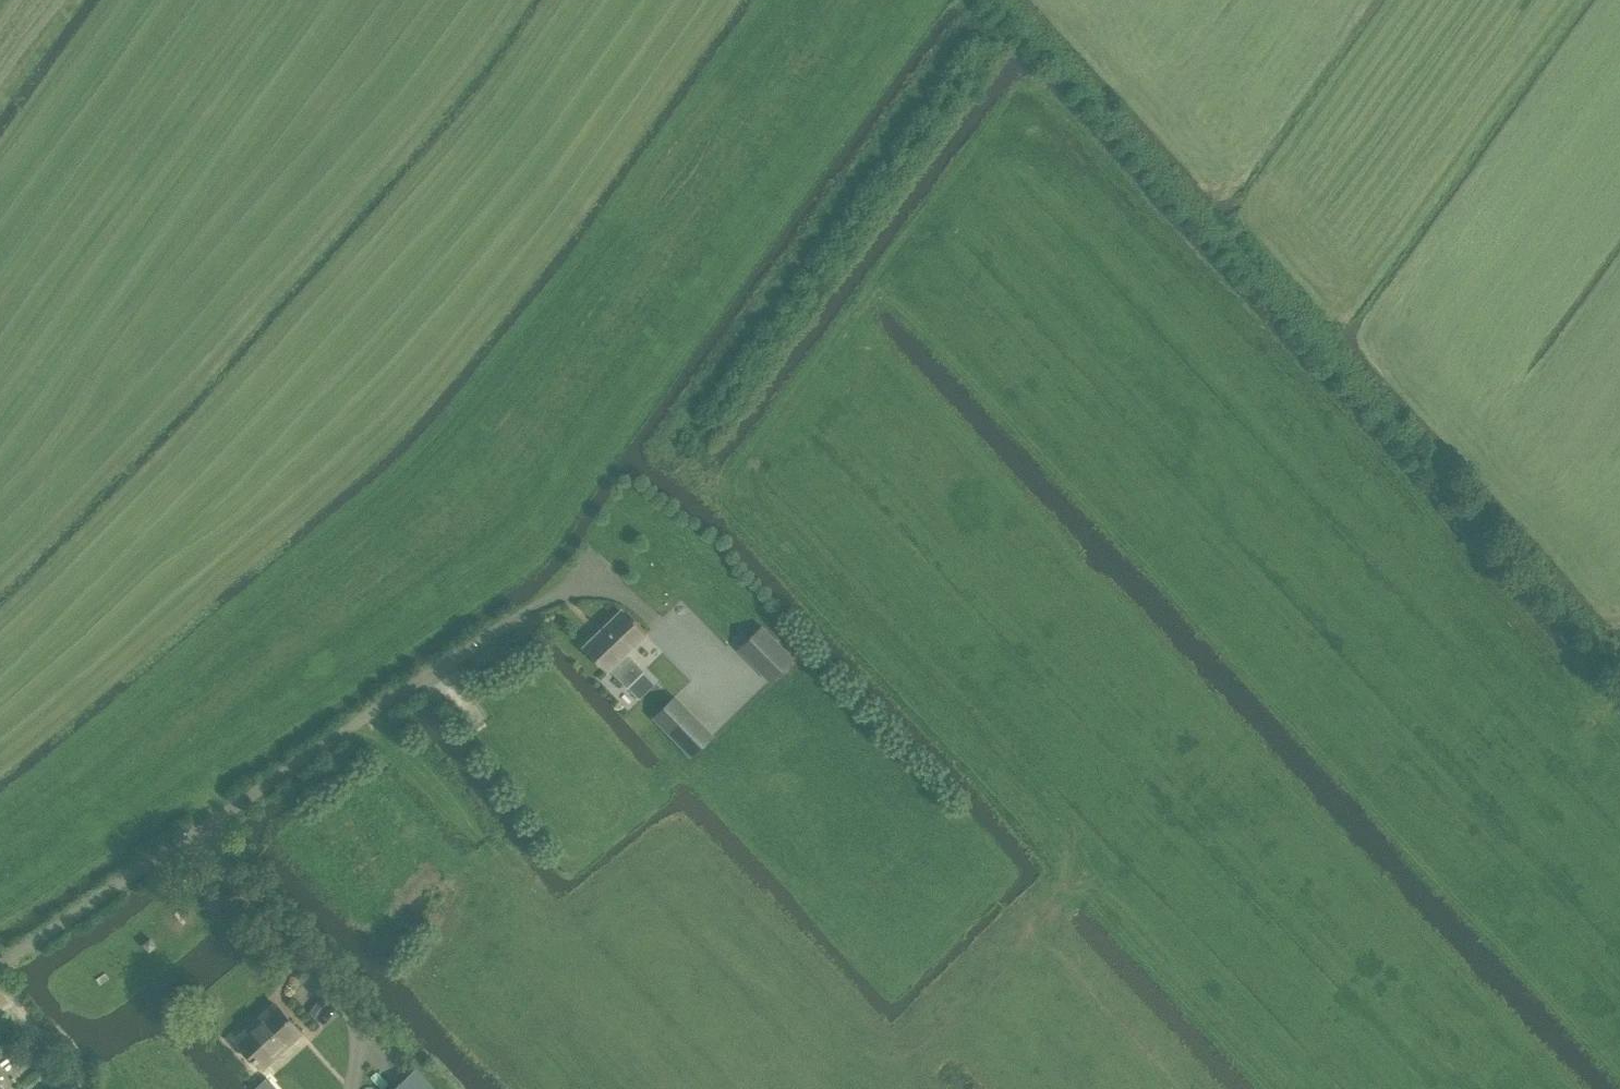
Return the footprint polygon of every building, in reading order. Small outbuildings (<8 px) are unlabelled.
[(646,635),(621,610),(584,645),(609,672),(611,670),(627,687),(644,670),(628,653),(646,635)] [(761,625),(737,648),(769,680),(792,656),(761,625)] [(674,695),(652,717),(690,756),(712,734),(674,695)] [(236,1038),(264,1069),(303,1034),(275,1003),(236,1038)] [(416,1067),(392,1088),(436,1088),(416,1067)] [(256,1088),(278,1088),(268,1078),(256,1088)]
